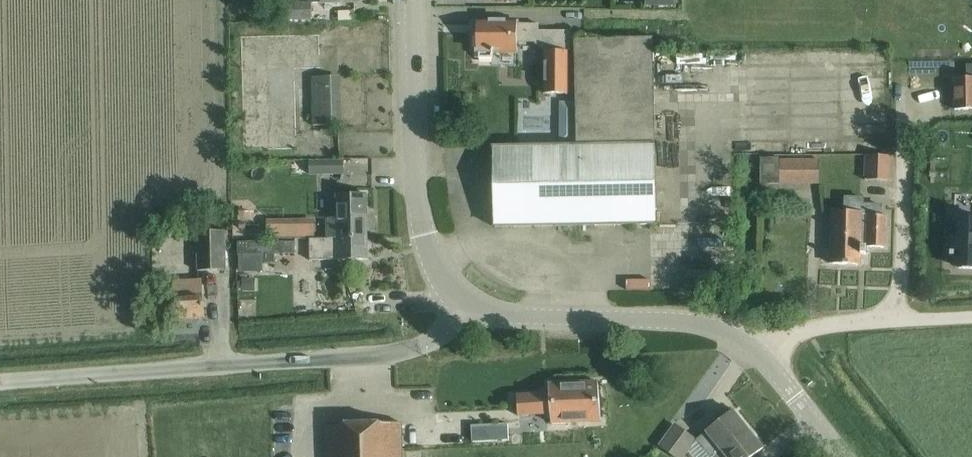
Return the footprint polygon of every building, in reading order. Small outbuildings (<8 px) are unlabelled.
[(311,20),(310,6),(287,6),(287,7),(281,7),(281,21),(287,21),(287,20),(311,20)] [(567,93),(568,49),(553,49),(553,46),(538,30),(538,25),(516,24),(516,22),(477,22),(476,52),(478,52),(478,56),(492,56),(492,52),(517,53),(517,42),(538,42),(545,49),(544,92),(567,93)] [(494,227),(654,224),(651,38),(575,39),(576,129),(577,145),(552,145),(492,146),(494,227)] [(680,43),(678,75),(702,76),(703,43),(680,43)] [(971,109),(971,64),(965,64),(965,77),(954,77),(954,109),(971,109)] [(312,125),(335,125),(333,76),(311,77),(312,125)] [(680,121),(680,97),(671,98),(672,121),(680,121)] [(723,120),(722,142),(732,142),(733,120),(723,120)] [(891,180),(891,156),(865,155),(865,180),(891,180)] [(779,184),(819,184),(819,159),(779,158),(760,158),(760,184),(779,184)] [(309,174),(343,174),(343,160),(309,160),(309,174)] [(731,189),(731,164),(721,164),(721,189),(731,189)] [(326,238),(367,237),(366,194),(336,195),(336,218),(326,219),(326,237),(326,238)] [(861,247),(862,205),(862,198),(845,198),(845,211),(832,210),(830,264),(859,265),(860,255),(868,256),(868,247),(861,247)] [(885,247),(886,215),(880,215),(880,205),(862,205),(861,247),(868,247),(885,247)] [(947,262),(957,263),(957,268),(971,268),(971,218),(959,218),(958,239),(948,239),(947,262)] [(158,238),(170,231),(164,221),(152,228),(158,238)] [(197,271),(226,270),(225,231),(195,231),(197,271)] [(367,259),(367,237),(326,238),(326,237),(308,238),(309,258),(337,258),(337,260),(367,259)] [(274,254),(294,254),(295,241),(274,241),(274,254)] [(740,250),(705,251),(705,270),(741,269),(740,250)] [(201,278),(172,280),(175,320),(204,318),(202,295),(201,278)] [(599,421),(598,401),(597,381),(548,384),(549,394),(516,396),(518,416),(545,414),(546,418),(550,418),(550,424),(599,421)] [(697,439),(712,456),(747,429),(732,410),(697,439)] [(401,422),(326,424),(326,456),(401,456),(401,422)] [(507,423),(471,425),(472,441),(508,439),(507,423)] [(695,440),(674,424),(658,446),(673,456),(682,456),(687,451),(695,440)] [(762,448),(747,429),(712,456),(751,456),(762,448)]
